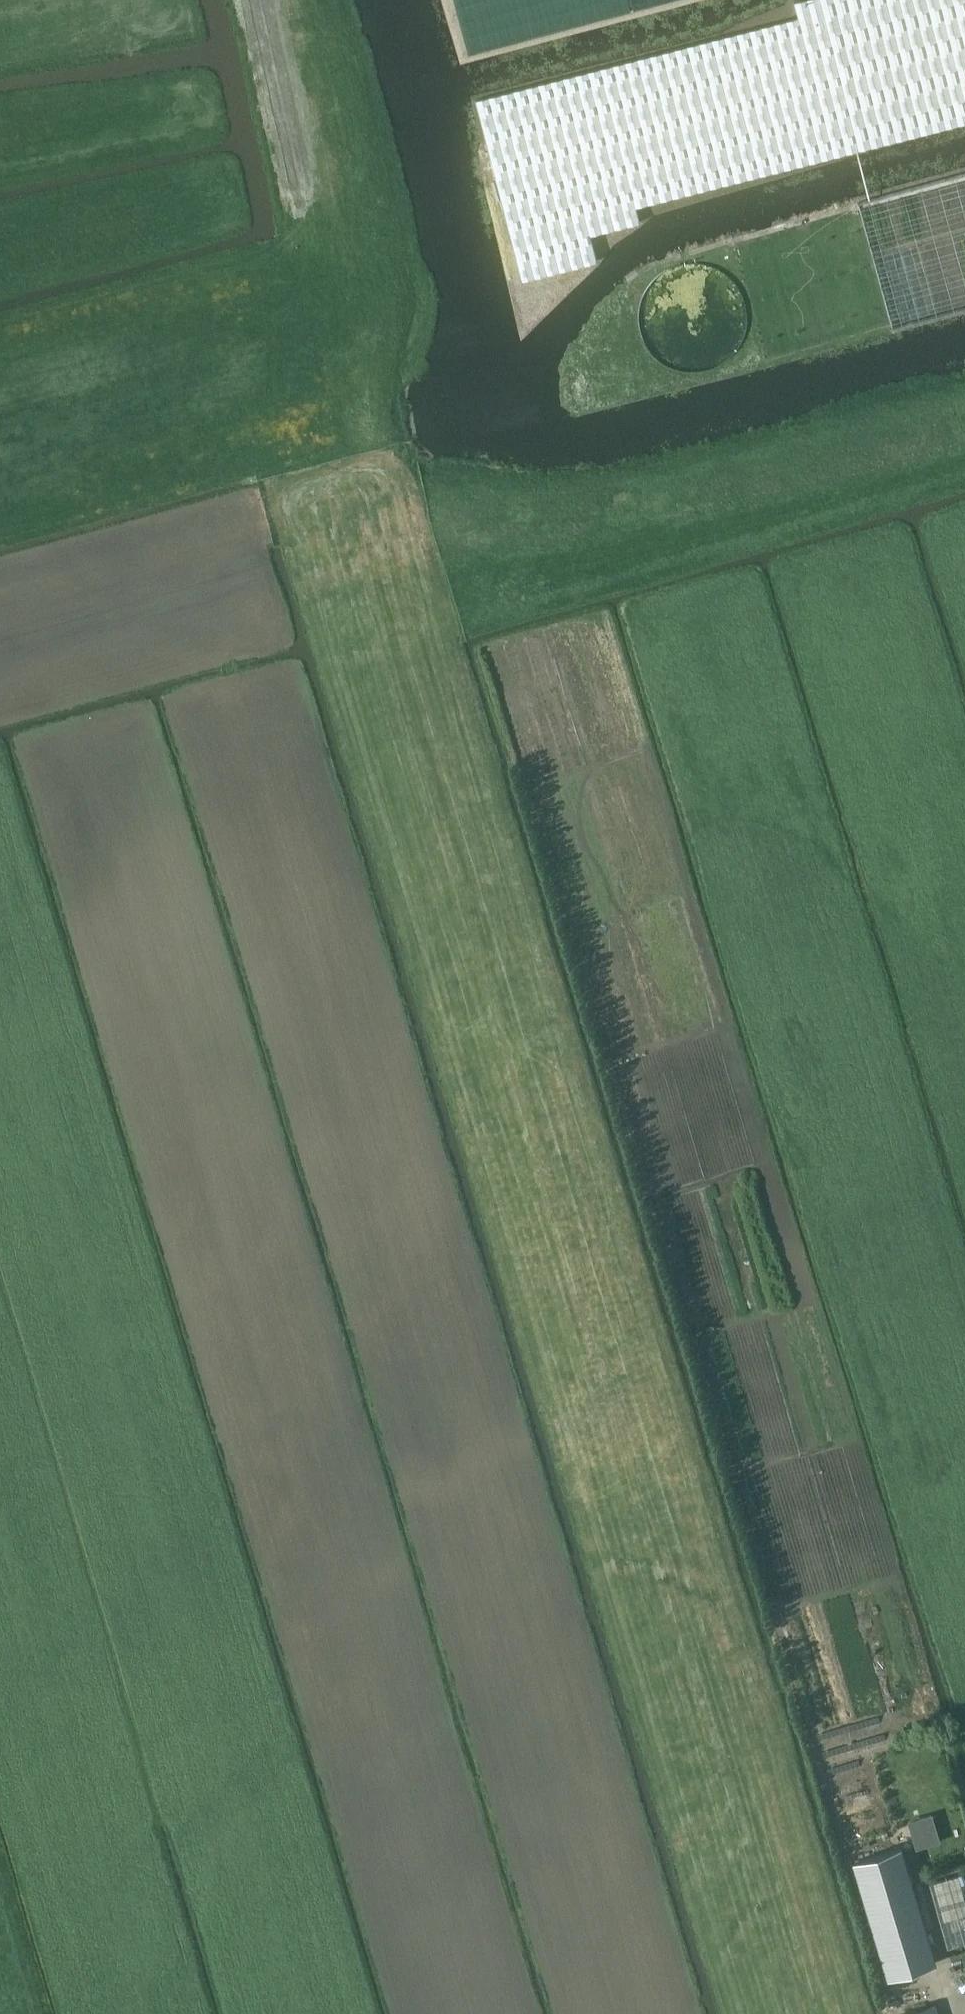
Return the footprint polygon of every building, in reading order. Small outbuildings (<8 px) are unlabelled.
[(798,17),(476,99),(522,281),(596,262),(590,235),(640,222),(636,207),(964,123),(964,0),(794,0),(798,17)] [(633,11),(673,0),(630,0),(633,11)] [(861,202),(897,326),(964,308),(964,172),(861,202)] [(746,324),(747,314),(746,304),(743,294),(739,285),(732,277),(725,270),(716,265),(707,261),(697,260),(687,260),(677,262),(667,265),(659,271),(651,278),(645,286),(641,295),(638,304),(637,314),(639,324),(641,334),(646,343),(652,351),(660,358),(668,363),(678,367),(688,368),(698,368),(708,366),(717,363),(726,357),(733,350),(739,342),(743,333),(746,324)] [(919,1817),(907,1820),(915,1850),(927,1847),(919,1817)] [(934,1962),(912,1885),(901,1848),(854,1862),(888,1976),(934,1962)] [(934,1882),(945,1920),(964,1914),(964,1900),(958,1875),(934,1882)] [(954,1932),(958,1944),(964,1942),(964,1929),(954,1932)]
